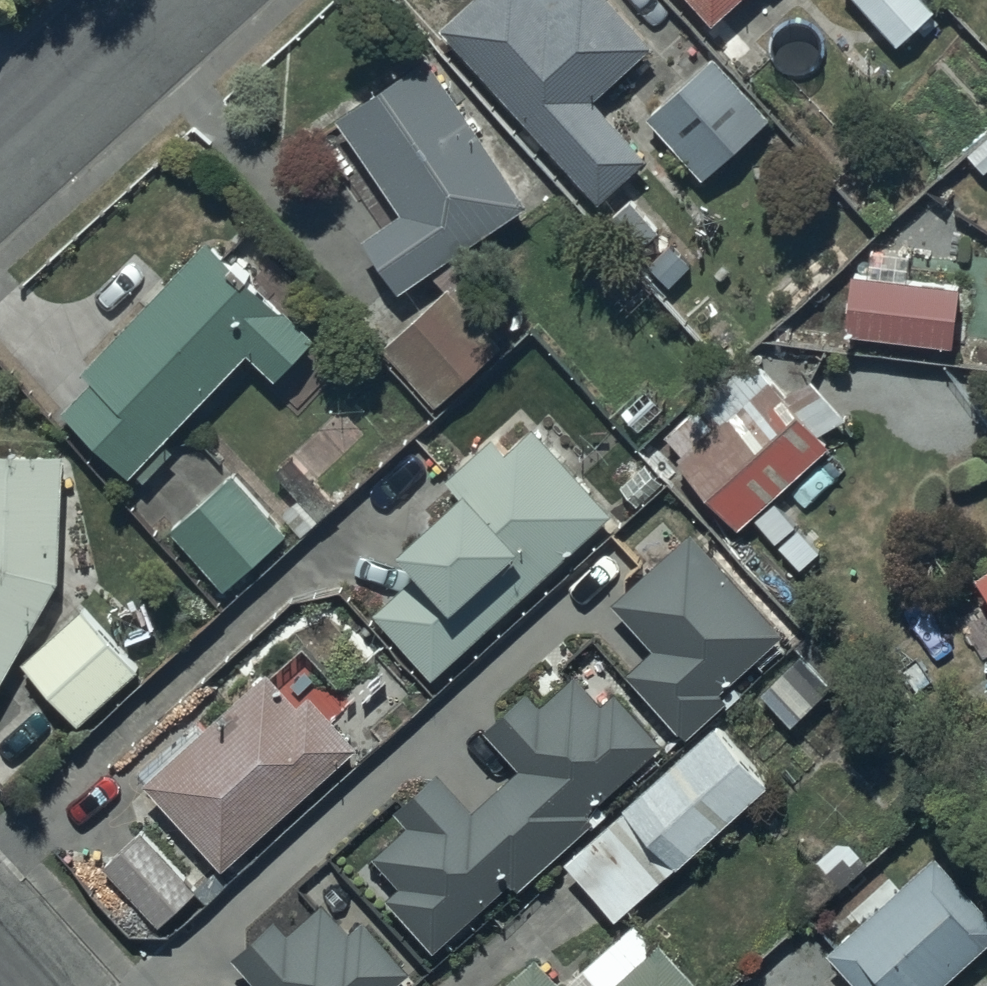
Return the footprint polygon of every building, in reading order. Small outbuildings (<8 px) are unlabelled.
[(441,29),(598,207),(649,161),(595,101),(653,50),(608,0),(563,0),(551,11),(541,0),(474,0),(441,29)] [(712,28),(743,0),(687,0),(712,28)] [(899,48),(937,13),(926,0),(855,0),(899,48)] [(773,124),(716,59),(647,120),(704,185),(773,124)] [(425,62),(338,123),(403,216),(364,243),(400,295),(527,207),(425,62)] [(662,234),(631,199),(601,226),(632,261),(662,234)] [(314,342),(208,244),(83,373),(94,383),(62,418),(131,481),(136,476),(146,485),(174,454),(165,445),(247,356),(277,383),(314,342)] [(961,289),(854,276),(846,337),(953,350),(961,289)] [(501,347),(449,291),(383,352),(435,409),(501,347)] [(751,359),(665,437),(683,456),(676,463),(740,534),(855,429),(811,380),(789,400),(751,359)] [(521,415),(448,482),(465,500),(401,558),(420,578),(376,617),(434,681),(614,517),(521,415)] [(58,587),(63,457),(0,456),(0,690),(58,587)] [(288,536),(234,476),(171,532),(225,592),(288,536)] [(784,634),(692,536),(614,608),(656,652),(628,679),(686,741),(728,701),(720,693),(784,634)] [(978,580),(986,595),(986,574),(978,580)] [(87,608),(22,666),(77,727),(142,670),(87,608)] [(266,672),(144,788),(223,873),(354,749),(307,699),(299,707),(266,672)] [(401,889),(387,901),(434,954),(512,885),(518,892),(594,826),(586,817),(666,747),(620,694),(606,707),(581,678),(545,709),(532,694),(487,733),(520,771),(473,812),(442,777),(397,816),(409,829),(375,859),(401,889)] [(771,784),(717,726),(565,867),(619,925),(771,784)] [(200,893),(143,833),(103,872),(159,931),(200,893)] [(986,949),(986,911),(937,857),(827,958),(853,985),(946,985),(986,949)] [(256,985),(401,985),(417,971),(368,923),(354,936),(325,907),(294,937),(277,920),(234,964),(256,985)] [(662,943),(656,948),(635,925),(567,985),(700,985),(662,943)] [(537,962),(510,985),(558,985),(537,962)]
